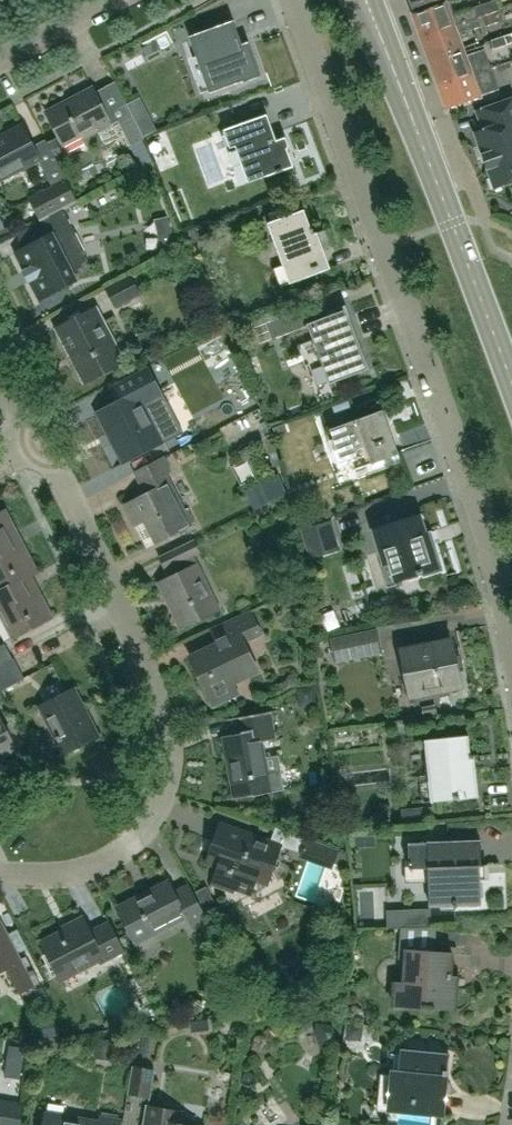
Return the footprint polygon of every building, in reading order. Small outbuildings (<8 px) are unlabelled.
[(445,2),(417,12),(412,14),(420,37),(474,17),(471,8),(450,15),(445,2)] [(474,17),(420,37),(428,59),(461,47),(456,33),(477,26),(474,17)] [(246,43),(244,39),(238,41),(231,21),(188,37),(208,92),(242,80),(242,82),(259,76),(247,43),(246,43)] [(485,26),(485,42),(511,43),(511,27),(485,26)] [(464,56),(463,52),(430,64),(438,86),(490,68),(483,49),(464,56)] [(490,68),(438,86),(446,109),(468,101),(479,97),(478,96),(497,89),(490,68)] [(125,104),(105,114),(91,88),(45,112),(45,111),(43,112),(61,146),(79,136),(82,140),(117,122),(130,146),(143,139),(125,104)] [(511,98),(475,111),(482,130),(473,133),(481,155),(481,157),(484,156),(488,165),(485,166),(485,168),(486,168),(493,188),(511,181),(511,100),(511,98)] [(222,130),(243,189),(292,171),(293,175),(295,175),(285,149),(287,148),(286,146),(285,147),(278,130),(272,132),(265,114),(222,130)] [(65,180),(43,140),(31,146),(20,125),(0,136),(0,179),(36,160),(51,188),(65,180)] [(44,219),(43,218),(61,209),(76,201),(65,180),(51,188),(29,199),(40,220),(44,219)] [(43,218),(44,219),(24,229),(31,243),(15,252),(24,270),(21,271),(26,282),(30,280),(39,299),(75,281),(72,275),(77,272),(75,269),(80,267),(79,264),(84,261),(82,258),(86,256),(61,209),(43,218)] [(309,229),(302,210),(266,223),(281,265),(270,269),(277,288),(336,266),(336,264),(328,267),(319,242),(317,243),(311,228),(309,229)] [(139,295),(129,274),(103,288),(113,308),(139,295)] [(365,368),(346,316),(348,315),(344,305),(341,306),(343,310),(306,324),(328,382),(365,368)] [(122,363),(94,307),(54,328),(83,383),(122,363)] [(303,327),(297,310),(264,323),(270,339),(303,327)] [(220,333),(187,351),(198,373),(232,355),(220,333)] [(158,390),(146,367),(109,386),(116,401),(97,411),(124,461),(110,468),(110,469),(160,444),(137,401),(158,390)] [(343,442),(353,470),(397,454),(381,410),(328,429),(334,445),(343,442)] [(163,472),(169,470),(162,457),(132,472),(139,485),(149,480),(154,488),(122,504),(145,548),(190,524),(163,472)] [(29,575),(35,571),(4,511),(0,512),(0,590),(28,575),(29,575)] [(430,531),(423,532),(418,515),(372,530),(388,582),(419,572),(421,578),(442,571),(430,531)] [(308,559),(339,550),(330,520),(299,529),(308,559)] [(167,577),(155,583),(164,601),(167,600),(181,628),(219,609),(192,555),(198,552),(192,539),(157,557),(167,577)] [(11,638),(51,617),(29,575),(28,575),(0,590),(0,617),(11,638)] [(216,643),(188,657),(211,705),(236,693),(231,683),(256,671),(242,642),(259,634),(249,611),(210,629),(216,643)] [(328,647),(333,664),(379,652),(374,634),(328,647)] [(459,686),(450,640),(399,650),(405,681),(414,679),(417,694),(459,686)] [(11,659),(3,643),(0,645),(0,665),(11,659)] [(20,670),(35,665),(29,650),(15,655),(20,670)] [(11,659),(0,665),(0,691),(23,679),(13,659),(11,659)] [(58,756),(100,734),(100,733),(96,735),(82,706),(80,707),(71,690),(76,688),(76,687),(34,708),(58,756)] [(215,802),(269,792),(283,790),(280,771),(266,773),(263,758),(260,741),(274,739),(269,711),(237,717),(239,733),(221,736),(232,798),(215,800),(215,802)] [(14,749),(0,722),(0,756),(14,749)] [(424,775),(427,802),(477,797),(472,755),(469,756),(467,736),(423,740),(427,775),(424,775)] [(224,825),(218,842),(212,840),(204,863),(216,867),(210,884),(231,891),(232,888),(250,894),(254,880),(266,884),(280,844),(224,825)] [(428,906),(479,904),(478,867),(480,867),(479,841),(406,844),(407,869),(426,869),(428,906)] [(184,916),(191,929),(207,920),(181,872),(180,873),(190,891),(176,898),(161,869),(160,870),(166,882),(117,908),(110,895),(109,896),(133,942),(184,916)] [(383,922),(404,925),(406,909),(385,906),(383,922)] [(99,964),(122,952),(107,922),(89,932),(81,917),(66,925),(68,927),(39,942),(56,976),(95,956),(99,964)] [(18,959),(0,924),(0,970),(4,968),(18,994),(34,986),(33,985),(38,983),(24,956),(18,959)] [(404,955),(401,1002),(422,1004),(422,1007),(453,1009),(455,988),(448,988),(451,953),(417,951),(417,956),(404,955)] [(188,1036),(206,1036),(206,1020),(188,1020),(188,1036)] [(390,1080),(390,1085),(384,1084),(383,1101),(410,1104),(410,1107),(441,1111),(447,1053),(399,1048),(395,1081),(390,1080)] [(153,1069),(130,1066),(126,1094),(149,1098),(153,1069)] [(21,1104),(0,1101),(0,1124),(17,1124),(21,1104)] [(146,1106),(143,1124),(185,1124),(177,1124),(179,1111),(146,1106)] [(119,1120),(96,1116),(95,1122),(44,1113),(42,1124),(119,1124),(119,1120)]
